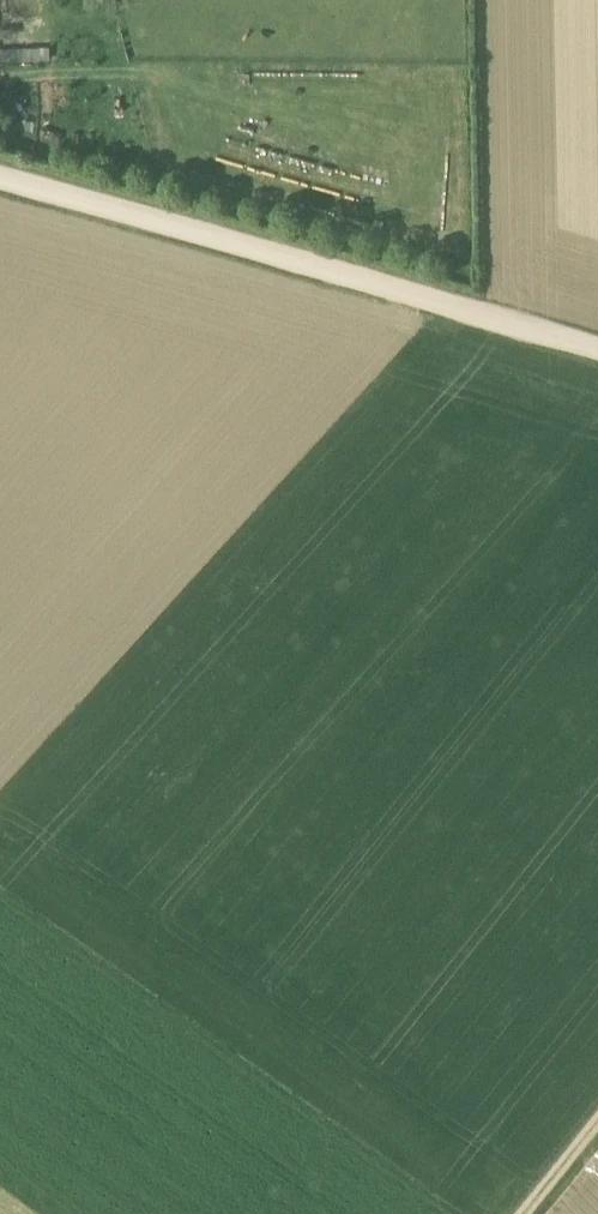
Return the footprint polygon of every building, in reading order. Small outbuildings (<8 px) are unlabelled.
[(0,48),(0,61),(49,59),(49,46),(0,48)]
